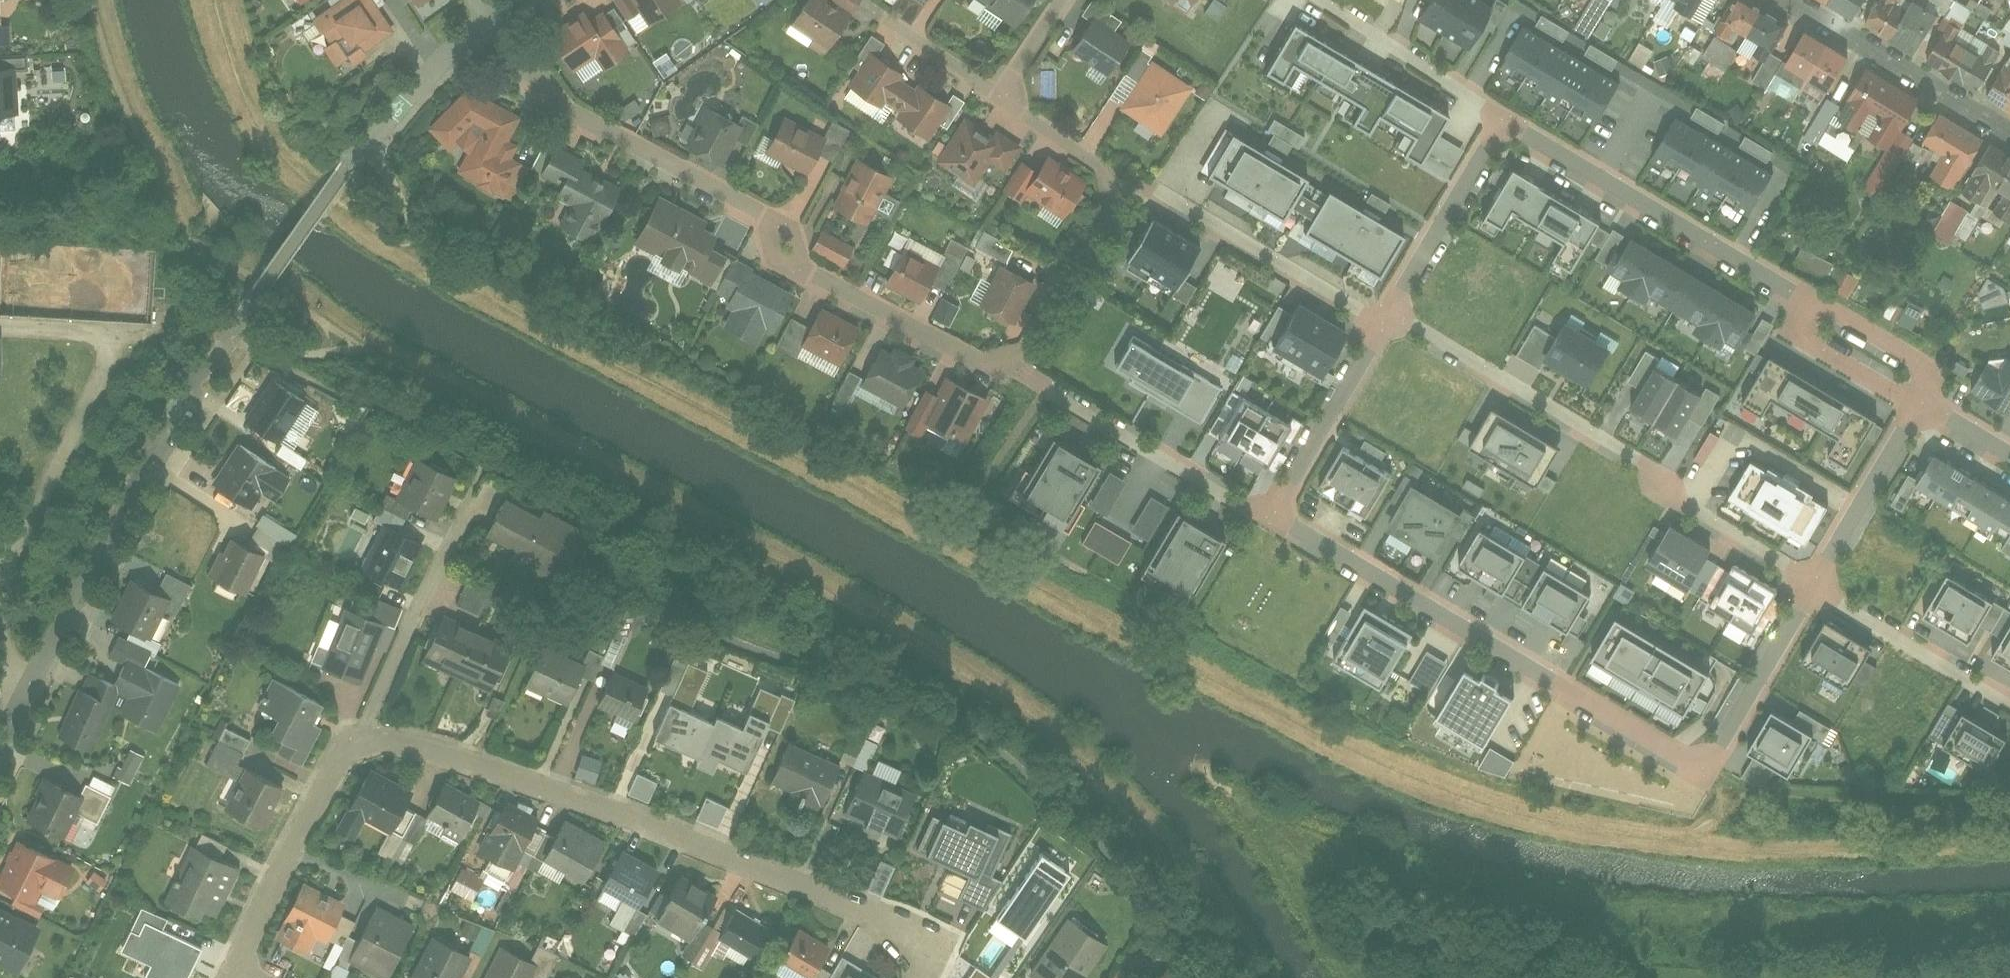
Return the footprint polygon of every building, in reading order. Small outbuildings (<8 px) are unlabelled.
[(311,32),(341,72),(394,33),(370,0),(353,0),(311,32)] [(417,10),(433,0),(410,0),(417,10)] [(649,25),(683,4),(681,0),(633,0),(649,25)] [(788,28),(826,54),(852,16),(862,0),(807,0),(788,28)] [(1016,26),(1033,0),(974,0),(1016,26)] [(1216,18),(1225,6),(1217,0),(1211,0),(1204,10),(1216,18)] [(1420,17),(1444,32),(1463,0),(1431,0),(1420,17)] [(1444,32),(1467,46),(1491,8),(1478,0),(1463,0),(1444,32)] [(1697,11),(1704,0),(1679,0),(1697,11)] [(1780,22),(1745,0),(1735,0),(1716,31),(1732,41),(1739,29),(1765,45),(1780,22)] [(1856,16),(1866,0),(1829,0),(1856,16)] [(1869,24),(1891,37),(1913,1),(1910,0),(1883,0),(1869,24)] [(1913,1),(1891,37),(1913,51),(1935,15),(1913,1)] [(590,8),(550,33),(574,71),(597,57),(604,70),(632,52),(606,11),(596,17),(590,8)] [(1072,51),(1108,74),(1130,41),(1094,17),(1072,51)] [(1407,151),(1421,160),(1450,109),(1296,22),(1268,71),(1284,81),(1294,64),(1365,104),(1353,125),(1371,135),(1383,114),(1417,133),(1407,151)] [(1524,25),(1502,63),(1551,91),(1573,53),(1524,25)] [(1946,26),(1928,58),(1953,72),(1972,40),(1946,26)] [(1828,47),(1807,33),(1788,63),(1810,77),(1828,47)] [(879,51),(883,41),(869,34),(864,43),(879,51)] [(1972,40),(1953,72),(1979,87),(1997,54),(1972,40)] [(1582,54),(1608,67),(1614,56),(1587,43),(1582,54)] [(1643,67),(1652,51),(1638,43),(1629,60),(1643,67)] [(1850,60),(1828,47),(1810,77),(1831,90),(1850,60)] [(2009,107),(2009,49),(1985,93),(2009,107)] [(931,140),(954,106),(919,83),(915,89),(903,81),(907,75),(873,53),(844,97),(877,118),(887,103),(901,113),(898,118),(931,140)] [(1573,53),(1551,91),(1601,119),(1623,81),(1573,53)] [(1194,87),(1151,61),(1121,111),(1163,137),(1194,87)] [(1890,147),(1916,102),(1864,72),(1838,117),(1860,130),(1871,112),(1881,118),(1871,136),(1890,147)] [(467,88),(427,127),(450,149),(459,141),(467,151),(457,172),(514,200),(527,165),(513,156),(520,144),(510,139),(522,115),(467,88)] [(632,99),(616,109),(622,119),(638,109),(632,99)] [(708,107),(686,151),(722,169),(744,124),(708,107)] [(786,114),(765,154),(808,176),(829,135),(786,114)] [(1933,173),(1955,186),(1983,139),(1940,114),(1924,141),(1945,153),(1933,173)] [(1678,117),(1656,156),(1704,183),(1726,144),(1678,117)] [(964,118),(937,162),(976,187),(992,162),(1007,172),(1023,147),(997,130),(993,137),(964,118)] [(1264,139),(1294,154),(1303,134),(1273,120),(1264,139)] [(1230,133),(1207,173),(1293,223),(1316,184),(1230,133)] [(1738,147),(1766,160),(1771,149),(1742,136),(1738,147)] [(1989,143),(1970,172),(1976,176),(1967,190),(1983,200),(1992,185),(2009,196),(2009,156),(1989,143)] [(1726,144),(1704,183),(1752,210),(1774,171),(1726,144)] [(596,242),(623,189),(581,168),(585,160),(555,145),(541,172),(562,183),(555,197),(569,204),(559,223),(596,242)] [(1068,217),(1089,181),(1048,158),(1039,173),(1022,163),(1005,192),(1025,203),(1030,194),(1068,217)] [(858,160),(835,205),(871,224),(894,179),(858,160)] [(1512,168),(1485,216),(1502,225),(1511,209),(1568,240),(1557,260),(1574,270),(1603,219),(1512,168)] [(1317,184),(1294,224),(1381,274),(1404,235),(1317,184)] [(659,196),(634,245),(712,283),(727,253),(712,246),(718,235),(706,228),(709,221),(659,196)] [(1947,244),(1954,233),(1963,239),(1977,216),(1950,199),(1929,233),(1947,244)] [(1177,288),(1201,247),(1152,217),(1127,259),(1177,288)] [(1730,339),(1745,348),(1764,314),(1631,237),(1617,229),(1598,261),(1615,270),(1627,277),(1621,286),(1650,303),(1654,296),(1701,323),(1696,331),(1725,348),(1730,339)] [(857,247),(824,230),(814,251),(847,267),(857,247)] [(1005,258),(1010,244),(979,235),(975,249),(1005,258)] [(1800,245),(1790,263),(1821,280),(1831,262),(1800,245)] [(885,286),(921,303),(938,266),(911,254),(905,267),(896,263),(885,286)] [(773,332),(793,292),(752,272),(754,267),(732,257),(716,292),(729,298),(725,307),(731,310),(723,326),(760,344),(767,329),(773,332)] [(1017,325),(1037,284),(1000,266),(980,307),(1017,325)] [(1849,296),(1856,275),(1842,270),(1835,291),(1849,296)] [(1988,278),(1975,299),(1994,310),(2006,289),(1988,278)] [(939,296),(930,318),(948,326),(957,304),(939,296)] [(1273,349),(1323,377),(1349,330),(1300,302),(1273,349)] [(1897,323),(1912,328),(1918,307),(1903,302),(1897,323)] [(2009,319),(2009,303),(1982,306),(1983,321),(2009,319)] [(840,365),(860,327),(820,306),(810,326),(792,317),(777,345),(799,356),(804,347),(840,365)] [(1549,360),(1592,385),(1614,348),(1568,322),(1559,338),(1537,325),(1519,355),(1544,370),(1549,360)] [(1131,383),(1200,422),(1221,385),(1135,336),(1116,368),(1134,377),(1131,383)] [(860,388),(904,410),(924,370),(880,348),(860,388)] [(1772,356),(1745,403),(1766,415),(1776,397),(1842,435),(1833,451),(1851,462),(1877,416),(1772,356)] [(2009,411),(2009,363),(2005,371),(1989,361),(1972,390),(2009,411)] [(1656,366),(1631,407),(1655,421),(1680,380),(1656,366)] [(936,395),(925,389),(903,429),(921,439),(928,427),(965,448),(991,402),(946,377),(936,395)] [(299,397),(268,380),(245,421),(277,438),(299,397)] [(1680,380),(1655,421),(1680,435),(1704,394),(1680,380)] [(1221,438),(1268,465),(1290,426),(1244,399),(1221,438)] [(1493,400),(1466,447),(1540,490),(1567,443),(1493,400)] [(1703,464),(1717,435),(1707,430),(1693,459),(1703,464)] [(1099,465),(1053,438),(1021,492),(1068,519),(1099,465)] [(1981,469),(1936,443),(1912,485),(1956,511),(1981,469)] [(275,466),(239,444),(213,486),(249,508),(275,466)] [(1320,488),(1370,517),(1395,475),(1345,446),(1320,488)] [(424,529),(450,475),(414,459),(389,513),(424,529)] [(1807,544),(1829,507),(1754,462),(1732,499),(1807,544)] [(1102,469),(1086,507),(1105,515),(1121,477),(1102,469)] [(1981,469),(1956,511),(2001,537),(2009,521),(2009,486),(1981,469)] [(1414,483),(1388,527),(1440,558),(1466,514),(1414,483)] [(557,582),(579,537),(501,497),(483,533),(521,552),(516,561),(557,582)] [(1222,539),(1177,513),(1145,568),(1190,594),(1222,539)] [(286,550),(292,527),(257,516),(250,539),(286,550)] [(1096,520),(1083,543),(1119,564),(1132,542),(1096,520)] [(2001,537),(2009,542),(2009,521),(2001,537)] [(399,590),(419,545),(379,527),(359,572),(399,590)] [(1672,528),(1650,566),(1692,590),(1714,552),(1672,528)] [(1525,604),(1571,631),(1593,593),(1547,567),(1529,556),(1483,529),(1461,566),(1506,593),(1517,575),(1536,586),(1525,604)] [(265,554),(227,536),(207,579),(245,596),(265,554)] [(1737,620),(1759,582),(1734,569),(1713,607),(1737,620)] [(1962,583),(1946,575),(1925,614),(1941,623),(1962,583)] [(167,597),(128,577),(107,619),(147,638),(167,597)] [(1762,634),(1783,596),(1759,582),(1737,620),(1762,634)] [(1979,592),(1962,583),(1941,623),(1957,632),(1979,592)] [(1995,601),(1979,592),(1957,632),(1974,640),(1995,601)] [(1367,606),(1335,660),(1384,688),(1416,634),(1367,606)] [(383,625),(338,607),(314,665),(359,684),(383,625)] [(1595,655),(1688,711),(1712,671),(1619,616),(1595,655)] [(448,620),(429,662),(462,677),(481,635),(448,620)] [(1826,628),(1803,667),(1848,694),(1871,654),(1826,628)] [(1995,655),(2009,663),(2009,628),(1995,655)] [(481,635),(462,677),(494,692),(513,650),(481,635)] [(693,706),(713,658),(676,643),(656,691),(693,706)] [(526,687),(566,703),(582,665),(543,648),(526,687)] [(1424,687),(1439,659),(1422,651),(1408,679),(1424,687)] [(95,753),(120,690),(135,698),(126,719),(160,735),(183,687),(125,660),(112,687),(86,676),(61,739),(95,753)] [(1518,700),(1468,669),(1436,721),(1485,752),(1518,700)] [(600,704),(640,721),(654,690),(614,672),(600,704)] [(323,706),(274,680),(257,713),(272,720),(264,735),(284,746),(279,756),(302,768),(324,728),(314,722),(323,706)] [(655,743),(700,762),(716,727),(670,708),(655,743)] [(1771,708),(1748,747),(1789,772),(1813,733),(1771,708)] [(1964,708),(1943,747),(1992,774),(2009,740),(2009,733),(1964,708)] [(720,764),(748,776),(770,725),(751,717),(744,733),(718,722),(716,727),(700,762),(697,770),(714,777),(720,764)] [(231,776),(248,738),(221,725),(204,764),(231,776)] [(124,747),(113,777),(130,783),(141,753),(124,747)] [(817,798),(828,802),(841,769),(789,749),(774,785),(793,793),(783,818),(805,827),(817,798)] [(1957,780),(1964,767),(1936,750),(1928,763),(1957,780)] [(592,782),(600,759),(579,752),(571,775),(592,782)] [(283,786),(242,766),(221,809),(262,829),(283,786)] [(648,801),(655,779),(633,772),(626,794),(648,801)] [(42,775),(19,821),(84,853),(116,789),(93,778),(84,796),(42,775)] [(407,801),(364,778),(333,835),(354,846),(368,820),(390,832),(407,801)] [(846,814),(901,839),(916,805),(861,780),(846,814)] [(462,838),(479,802),(442,784),(425,821),(462,838)] [(717,827),(725,804),(702,796),(694,818),(717,827)] [(512,870),(534,823),(500,808),(478,855),(512,870)] [(968,834),(935,819),(919,853),(973,878),(962,902),(987,914),(1001,884),(985,876),(1002,839),(972,825),(968,834)] [(582,882),(602,845),(558,821),(538,859),(582,882)] [(14,839),(0,869),(0,890),(44,911),(66,865),(14,839)] [(241,869),(193,844),(168,892),(216,917),(241,869)] [(635,908),(656,872),(622,852),(601,888),(635,908)] [(1027,938),(1070,874),(1042,855),(999,919),(1027,938)] [(881,894),(892,865),(877,859),(866,888),(881,894)] [(471,899),(482,879),(460,867),(449,887),(471,899)] [(687,939),(709,897),(675,879),(653,921),(687,939)] [(327,940),(345,903),(300,882),(273,939),(301,952),(310,932),(327,940)] [(755,952),(771,921),(736,903),(720,934),(755,952)] [(21,972),(41,928),(7,912),(0,909),(0,963),(21,972)] [(204,951),(164,933),(169,923),(142,911),(122,955),(152,969),(148,977),(191,977),(204,951)] [(408,934),(367,914),(347,956),(388,975),(408,934)] [(458,933),(471,938),(467,949),(482,955),(492,929),(464,918),(458,933)] [(1068,923),(1034,976),(1037,977),(1087,977),(1106,947),(1068,923)] [(830,946),(797,930),(782,959),(815,975),(830,946)] [(428,936),(407,977),(454,977),(466,954),(428,936)] [(503,946),(485,977),(528,977),(535,964),(503,946)] [(1171,964),(1157,977),(1186,977),(1171,964)] [(1120,966),(1112,977),(1134,977),(1136,976),(1120,966)]
